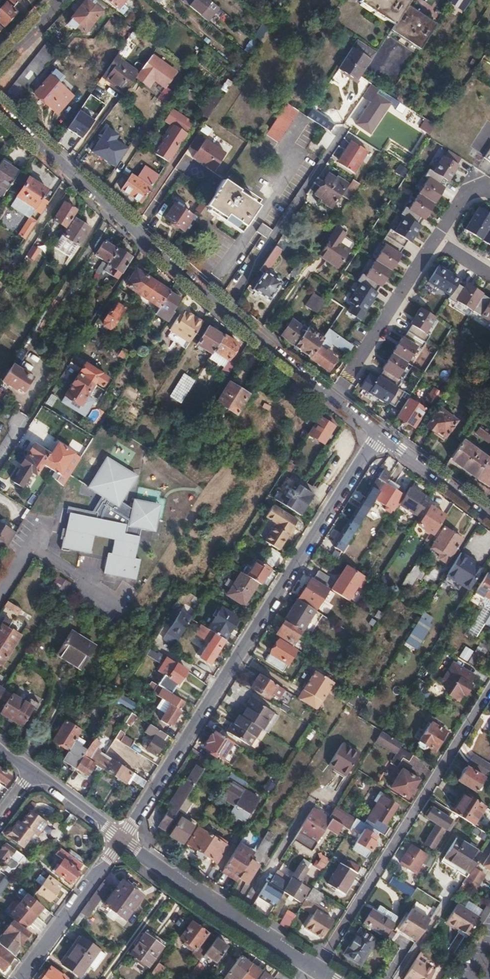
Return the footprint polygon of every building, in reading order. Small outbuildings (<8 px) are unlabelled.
[(66,23),(74,29),(76,26),(97,0),(85,0),(66,23)] [(76,26),(84,32),(106,6),(98,0),(97,0),(76,26)] [(124,0),(105,0),(116,9),(121,3),(126,7),(128,5),(123,1),(124,0)] [(207,0),(182,0),(182,1),(206,20),(217,7),(209,2),(207,0)] [(394,24),(406,5),(409,0),(360,0),(359,1),(394,24)] [(2,27),(15,13),(4,3),(0,7),(0,25),(2,27)] [(121,3),(116,9),(125,16),(130,10),(126,7),(121,3)] [(394,24),(390,30),(419,49),(435,24),(406,5),(394,24)] [(263,22),(253,37),(259,41),(269,26),(263,22)] [(356,39),(339,66),(357,78),(375,51),(356,39)] [(46,43),(3,95),(14,104),(57,51),(46,43)] [(117,53),(110,64),(113,66),(105,79),(123,92),(135,76),(138,72),(119,58),(121,56),(117,53)] [(138,72),(135,76),(148,85),(152,78),(164,86),(174,72),(150,55),(138,72)] [(51,72),(33,92),(56,113),(70,96),(57,83),(60,80),(51,72)] [(371,102),(356,124),(370,133),(390,103),(376,94),(379,89),(371,83),(363,96),(371,102)] [(164,86),(156,98),(166,105),(174,93),(164,86)] [(217,102),(218,101),(221,98),(211,91),(198,110),(207,116),(217,102)] [(117,101),(100,124),(109,130),(125,108),(117,101)] [(286,103),(265,134),(278,142),(298,111),(286,103)] [(310,119),(321,126),(330,132),(335,124),(311,108),(306,116),(310,119)] [(165,120),(172,125),(154,153),(166,161),(185,133),(185,132),(191,122),(172,109),(165,120)] [(78,110),(66,128),(80,138),(93,121),(78,110)] [(434,125),(425,119),(419,128),(428,134),(434,125)] [(324,147),(332,134),(326,130),(317,143),(324,147)] [(196,135),(188,147),(195,152),(191,158),(212,172),(224,154),(196,135)] [(88,157),(111,172),(121,157),(112,152),(115,147),(104,139),(102,141),(100,140),(88,157)] [(351,141),(339,159),(349,166),(348,168),(353,171),(366,151),(351,141)] [(444,158),(435,173),(444,179),(449,182),(459,167),(444,158)] [(0,164),(0,185),(7,190),(17,172),(1,162),(0,164)] [(120,190),(139,203),(147,191),(148,192),(149,191),(148,190),(157,175),(142,165),(135,177),(130,174),(121,188),(120,190)] [(406,170),(399,165),(395,172),(402,176),(406,170)] [(435,173),(429,169),(425,176),(429,179),(419,195),(435,204),(445,189),(440,186),(444,179),(435,173)] [(327,174),(316,192),(324,198),(323,200),(332,205),(346,184),(337,178),(336,180),(327,174)] [(28,178),(11,206),(29,218),(30,216),(38,204),(47,190),(28,178)] [(216,189),(205,205),(209,208),(208,210),(239,232),(257,206),(237,192),(238,189),(223,179),(216,189)] [(200,205),(204,208),(205,205),(216,189),(213,187),(200,205)] [(435,204),(419,195),(410,210),(405,208),(401,214),(404,217),(416,224),(420,217),(425,220),(435,204)] [(54,221),(66,228),(77,211),(65,203),(54,221)] [(38,204),(30,216),(37,220),(45,208),(38,204)] [(184,230),(187,232),(204,208),(200,205),(199,205),(195,211),(196,212),(193,215),(191,216),(174,204),(164,218),(182,230),(184,230)] [(464,230),(481,241),(489,227),(489,214),(478,206),(464,230)] [(416,224),(404,217),(394,232),(390,229),(385,236),(404,248),(408,241),(411,242),(420,227),(416,224)] [(64,237),(77,245),(78,246),(89,229),(75,220),(64,237)] [(24,222),(17,234),(25,239),(32,228),(24,222)] [(256,231),(262,235),(266,238),(267,237),(272,230),(262,223),(256,231)] [(481,241),(489,246),(489,227),(481,241)] [(337,229),(319,256),(338,268),(350,251),(338,244),(343,236),(345,234),(337,229)] [(62,235),(55,245),(71,254),(77,245),(64,237),(62,235)] [(343,236),(338,244),(350,251),(355,244),(343,236)] [(404,248),(385,236),(381,243),(384,244),(373,260),(391,271),(401,255),(400,254),(404,248)] [(38,240),(32,250),(38,254),(44,244),(38,240)] [(95,277),(98,279),(104,269),(107,265),(117,250),(104,242),(94,256),(104,262),(95,277)] [(276,246),(259,269),(264,273),(253,289),(268,299),(280,282),(265,272),(280,249),(276,246)] [(132,258),(117,249),(117,250),(107,265),(118,272),(114,278),(117,280),(122,273),(132,258)] [(382,286),(391,271),(373,260),(364,275),(362,273),(357,281),(360,283),(375,293),(380,285),(382,286)] [(298,261),(289,274),(294,277),(303,265),(298,261)] [(125,285),(136,292),(146,277),(149,272),(138,265),(125,285)] [(437,265),(427,281),(449,296),(459,281),(460,279),(437,265)] [(104,269),(98,279),(104,282),(110,273),(104,269)] [(146,277),(136,292),(159,307),(169,292),(146,277)] [(465,285),(459,281),(449,296),(448,299),(454,302),(455,300),(465,285)] [(375,293),(360,283),(348,302),(354,305),(348,313),(359,320),(376,293),(375,293)] [(466,283),(465,285),(455,300),(472,311),(483,295),(484,294),(466,283)] [(155,314),(167,322),(174,311),(173,310),(180,299),(169,292),(159,307),(155,314)] [(489,300),(483,295),(472,311),(479,316),(489,300)] [(479,316),(489,322),(489,299),(489,300),(479,316)] [(318,309),(319,307),(308,300),(300,312),(311,320),(312,319),(318,309)] [(102,321),(102,325),(108,330),(111,328),(125,307),(117,302),(113,310),(110,308),(102,321)] [(420,308),(411,323),(412,324),(426,333),(436,318),(420,308)] [(169,330),(189,343),(202,321),(185,310),(182,315),(179,313),(169,330)] [(329,329),(348,343),(353,346),(359,336),(336,319),(329,329)] [(281,335),(295,346),(304,330),(291,320),(281,335)] [(426,333),(412,324),(407,332),(425,343),(430,336),(426,333)] [(223,336),(208,326),(196,345),(211,354),(223,336)] [(304,330),(295,346),(310,358),(322,339),(306,328),(304,330)] [(322,339),(310,358),(327,371),(335,360),(330,356),(331,354),(326,349),(331,342),(343,350),(348,343),(329,329),(322,339)] [(425,343),(407,332),(403,338),(417,347),(421,349),(425,343)] [(219,371),(227,376),(241,354),(233,349),(236,344),(223,336),(211,354),(209,358),(222,366),(219,371)] [(403,338),(402,338),(392,353),(407,363),(417,347),(403,338)] [(129,351),(123,347),(118,355),(125,359),(129,351)] [(407,363),(392,353),(382,369),(383,370),(397,379),(407,363)] [(344,361),(328,379),(334,383),(347,364),(344,361)] [(86,363),(80,374),(93,383),(95,381),(102,386),(107,377),(86,363)] [(262,376),(270,380),(276,369),(269,363),(262,376)] [(13,366),(3,381),(15,389),(17,388),(23,392),(32,378),(13,366)] [(401,381),(397,379),(383,370),(379,377),(397,388),(401,381)] [(93,383),(80,374),(65,395),(80,405),(93,383)] [(171,397),(181,403),(195,381),(184,374),(171,397)] [(379,377),(378,376),(375,382),(367,377),(360,388),(386,404),(387,403),(394,407),(403,392),(397,388),(379,377)] [(229,383),(218,402),(236,413),(247,395),(229,383)] [(426,400),(434,405),(441,393),(433,388),(426,400)] [(407,398),(396,417),(413,427),(424,409),(407,398)] [(425,426),(434,433),(436,431),(444,437),(456,421),(439,408),(425,426)] [(311,413),(305,422),(310,425),(316,415),(311,413)] [(319,417),(309,434),(324,443),(334,426),(319,417)] [(217,436),(223,439),(233,422),(228,418),(217,436)] [(489,445),(489,435),(489,434),(478,427),(474,433),(489,445)] [(436,431),(434,433),(442,439),(444,437),(436,431)] [(462,438),(450,458),(475,477),(487,458),(474,448),(462,438)] [(33,444),(27,454),(42,464),(54,472),(66,479),(80,458),(57,443),(50,454),(33,444)] [(112,453),(110,455),(118,461),(120,458),(112,453)] [(42,464),(27,454),(20,465),(22,467),(13,481),(22,486),(30,472),(35,475),(42,464)] [(475,477),(489,486),(489,454),(487,458),(475,477)] [(64,535),(62,548),(70,550),(70,548),(92,553),(97,534),(118,539),(115,553),(111,552),(106,574),(139,581),(144,560),(139,559),(146,527),(160,530),(165,508),(157,507),(158,501),(140,497),(138,507),(133,504),(134,500),(126,499),(141,475),(133,470),(135,467),(120,458),(118,461),(110,455),(92,483),(110,494),(107,499),(106,498),(98,510),(101,510),(100,516),(72,510),(66,535),(64,535)] [(294,465),(288,461),(284,468),(290,472),(294,465)] [(333,545),(341,551),(363,516),(389,475),(381,470),(367,491),(333,545)] [(54,472),(50,478),(62,485),(66,479),(54,472)] [(387,480),(375,499),(385,505),(383,508),(390,513),(392,509),(393,510),(402,495),(396,491),(398,486),(387,480)] [(276,490),(272,497),(299,514),(312,494),(291,481),(283,495),(276,490)] [(400,504),(419,516),(430,499),(419,491),(411,487),(400,504)] [(270,505),(264,516),(272,522),(274,525),(264,541),(277,549),(295,520),(270,505)] [(419,525),(433,534),(445,516),(431,506),(419,525)] [(5,550),(15,533),(0,524),(0,547),(5,550)] [(444,527),(432,546),(441,552),(439,556),(439,559),(444,562),(446,561),(461,539),(444,527)] [(408,558),(412,545),(405,543),(400,556),(408,558)] [(270,547),(263,558),(272,564),(279,553),(270,547)] [(474,564),(475,562),(459,552),(446,575),(445,575),(468,590),(482,569),(474,564)] [(257,582),(261,585),(266,576),(270,578),(274,571),(256,560),(246,575),(257,582)] [(415,563),(403,583),(409,587),(416,575),(422,579),(427,570),(415,563)] [(347,565),(332,589),(348,600),(357,585),(360,587),(366,577),(347,565)] [(318,570),(314,578),(327,587),(332,579),(318,570)] [(474,592),(482,596),(484,594),(489,598),(489,572),(487,571),(474,592)] [(246,575),(241,572),(227,593),(244,603),(257,582),(246,575)] [(70,583),(60,577),(56,583),(66,589),(70,583)] [(304,586),(297,598),(315,609),(327,589),(311,579),(310,580),(308,579),(304,586)] [(484,594),(482,596),(484,604),(468,630),(476,635),(484,622),(489,626),(489,625),(489,598),(484,594)] [(297,599),(284,620),(302,631),(311,636),(312,634),(310,633),(322,615),(315,610),(297,599)] [(8,600),(4,606),(29,621),(32,616),(8,600)] [(163,638),(174,645),(191,617),(180,610),(163,638)] [(219,610),(206,628),(212,632),(225,639),(237,619),(237,618),(237,616),(236,614),(234,614),(232,614),(231,614),(229,616),(219,610)] [(374,616),(380,619),(384,613),(379,610),(375,615),(374,616)] [(420,617),(393,661),(404,667),(431,624),(420,617)] [(21,634),(9,626),(11,622),(6,618),(0,627),(0,667),(21,634)] [(284,621),(276,633),(292,643),(300,631),(284,621)] [(71,631),(57,654),(74,664),(73,666),(79,670),(95,646),(71,631)] [(225,639),(212,632),(207,640),(209,641),(199,656),(209,663),(225,639)] [(471,655),(481,660),(489,645),(489,643),(482,638),(471,655)] [(278,640),(265,661),(282,671),(295,650),(278,640)] [(459,656),(467,661),(473,651),(465,646),(459,656)] [(176,653),(171,649),(157,671),(163,675),(157,685),(171,694),(185,671),(170,662),(176,653)] [(471,655),(467,662),(476,668),(481,660),(471,655)] [(450,692),(448,695),(457,700),(462,693),(464,695),(471,684),(469,683),(474,675),(453,662),(441,680),(446,689),(450,692)] [(297,698),(316,709),(333,682),(314,671),(297,698)] [(275,684),(260,674),(251,687),(267,697),(270,692),(277,697),(283,688),(275,684)] [(418,695),(426,682),(419,678),(410,691),(418,695)] [(151,681),(147,687),(163,697),(162,698),(170,704),(160,719),(170,726),(181,709),(179,708),(183,701),(171,694),(157,685),(151,681)] [(0,695),(0,697),(7,701),(1,712),(21,725),(31,707),(35,710),(39,704),(30,698),(27,703),(4,689),(0,695)] [(355,696),(366,703),(369,698),(359,691),(355,696)] [(352,694),(347,702),(361,711),(366,703),(355,696),(352,694)] [(83,712),(89,716),(98,702),(92,698),(83,712)] [(248,708),(243,716),(261,728),(263,729),(273,712),(253,700),(248,708)] [(98,702),(89,716),(95,719),(103,705),(98,702)] [(131,712),(128,717),(134,721),(138,716),(131,712)] [(243,716),(241,715),(236,723),(230,732),(249,745),(261,728),(243,716)] [(424,730),(418,740),(419,741),(418,742),(418,745),(423,748),(425,748),(426,746),(435,751),(436,750),(437,749),(447,733),(447,732),(448,731),(436,723),(438,720),(430,716),(427,721),(429,723),(424,730)] [(54,739),(69,748),(73,741),(81,730),(66,720),(54,739)] [(230,732),(236,723),(233,721),(227,731),(230,732)] [(94,764),(98,766),(99,764),(105,754),(100,751),(100,750),(100,749),(99,747),(98,747),(101,741),(99,740),(109,725),(104,722),(87,750),(76,767),(87,774),(94,764)] [(166,734),(150,724),(145,732),(154,737),(149,744),(145,742),(142,747),(146,749),(145,750),(156,757),(166,741),(163,740),(166,734)] [(120,730),(114,738),(120,742),(129,748),(133,742),(123,735),(124,733),(120,730)] [(382,730),(374,741),(395,754),(402,743),(382,730)] [(233,742),(214,731),(211,736),(210,735),(205,742),(206,743),(204,747),(210,751),(209,752),(215,756),(216,754),(223,758),(233,742)] [(133,772),(137,774),(146,780),(148,776),(146,774),(146,773),(136,767),(135,768),(131,766),(132,763),(114,752),(120,742),(114,738),(105,754),(125,767),(133,772)] [(69,748),(64,756),(72,761),(72,763),(71,765),(69,769),(73,771),(76,767),(87,750),(73,741),(69,748)] [(342,742),(329,763),(346,773),(358,752),(342,742)] [(192,747),(191,750),(201,757),(202,754),(192,747)] [(412,754),(400,747),(390,762),(396,766),(402,757),(408,761),(412,754)] [(143,765),(147,758),(137,752),(133,759),(143,765)] [(105,754),(99,764),(113,774),(126,781),(133,772),(125,767),(105,754)] [(158,826),(165,831),(179,808),(186,797),(210,759),(202,754),(201,757),(182,786),(180,785),(171,799),(174,801),(170,807),(158,826)] [(486,776),(489,769),(489,765),(474,755),(467,764),(486,776)] [(463,775),(459,781),(475,790),(483,777),(466,766),(460,774),(463,775)] [(5,783),(10,775),(0,768),(0,779),(5,783)] [(401,769),(390,787),(407,797),(418,780),(401,769)] [(231,772),(229,774),(245,784),(246,782),(231,772)] [(133,780),(144,787),(148,781),(146,780),(137,774),(133,780)] [(268,781),(264,788),(270,791),(274,784),(268,781)] [(232,782),(227,790),(232,793),(227,801),(234,805),(230,813),(244,822),(258,799),(232,782)] [(232,793),(227,790),(222,798),(227,801),(232,793)] [(453,812),(460,817),(473,824),(485,805),(464,792),(452,811),(453,812)] [(378,832),(383,834),(388,826),(385,823),(396,805),(381,796),(364,823),(378,832)] [(186,797),(179,808),(186,813),(193,802),(186,797)] [(452,811),(434,800),(424,815),(437,824),(424,844),(433,849),(445,829),(448,831),(454,821),(448,817),(452,811)] [(335,805),(332,811),(328,817),(323,825),(333,831),(338,823),(348,829),(351,824),(355,817),(335,805)] [(8,828),(7,830),(7,833),(8,835),(20,844),(17,847),(20,850),(33,832),(36,835),(45,823),(29,811),(20,823),(17,821),(13,827),(8,828)] [(450,816),(458,821),(460,817),(453,812),(450,816)] [(294,838),(310,848),(323,825),(308,816),(294,838)] [(355,817),(351,824),(362,831),(352,847),(364,856),(377,836),(376,835),(378,832),(364,823),(355,817)] [(180,818),(170,835),(182,842),(194,822),(190,819),(188,823),(180,818)] [(56,819),(48,830),(54,835),(63,824),(56,819)] [(207,857),(216,862),(227,845),(198,827),(187,844),(196,850),(195,852),(203,858),(204,858),(205,858),(207,857)] [(266,831),(252,854),(252,855),(256,857),(260,859),(269,843),(267,842),(271,835),(266,831)] [(444,857),(469,873),(472,868),(482,854),(456,838),(444,857)] [(3,867),(4,868),(7,865),(11,868),(14,867),(18,862),(23,855),(6,843),(5,844),(4,843),(2,846),(2,847),(0,850),(0,870),(3,867)] [(238,845),(223,868),(238,877),(249,859),(252,855),(252,854),(238,845)] [(411,845),(402,860),(404,862),(402,865),(415,873),(426,855),(411,845)] [(70,882),(84,864),(68,852),(59,846),(55,852),(65,859),(60,866),(59,865),(54,871),(70,882)] [(68,852),(84,864),(86,861),(71,849),(68,852)] [(334,852),(331,857),(340,863),(355,872),(356,873),(359,867),(349,860),(348,861),(334,852)] [(23,855),(18,862),(25,868),(31,861),(23,855)] [(252,855),(249,859),(257,863),(260,859),(256,857),(252,855)] [(249,859),(238,877),(247,883),(258,864),(257,863),(249,859)] [(287,882),(282,891),(300,902),(308,888),(298,882),(307,867),(300,863),(290,879),(287,882)] [(355,872),(340,863),(328,883),(343,892),(355,872)] [(223,868),(222,871),(236,880),(238,877),(223,868)] [(469,873),(462,884),(467,887),(474,891),(484,876),(472,868),(469,873)] [(277,870),(274,874),(287,882),(290,879),(277,870)] [(56,885),(59,882),(49,874),(37,890),(50,900),(59,888),(56,885)] [(258,896),(273,906),(282,891),(287,882),(274,874),(269,883),(267,881),(258,896)] [(0,882),(0,895),(4,889),(11,880),(5,875),(0,882)] [(393,876),(389,882),(404,892),(408,886),(393,876)] [(122,881),(105,905),(125,919),(142,895),(122,881)] [(93,896),(81,912),(87,917),(109,887),(102,882),(93,896)] [(462,884),(458,890),(463,893),(467,887),(462,884)] [(313,887),(305,899),(318,906),(324,895),(313,887)] [(24,897),(20,902),(36,915),(43,906),(32,896),(21,888),(18,892),(24,897)] [(417,889),(413,895),(423,901),(427,895),(417,889)] [(305,899),(300,907),(313,915),(317,910),(320,912),(329,918),(332,914),(318,906),(305,899)] [(468,901),(464,907),(478,916),(482,910),(468,901)] [(36,915),(20,902),(13,911),(10,915),(25,927),(28,923),(36,915)] [(446,921),(469,935),(480,917),(478,916),(464,907),(458,903),(446,921)] [(378,930),(376,933),(384,938),(396,919),(389,914),(388,916),(382,912),(380,915),(372,909),(364,921),(378,930)] [(329,918),(320,912),(317,910),(313,915),(306,927),(322,937),(333,920),(329,918)] [(397,931),(416,943),(429,921),(411,910),(397,931)] [(285,914),(279,924),(286,929),(293,918),(285,914)] [(0,938),(0,944),(13,954),(29,933),(13,921),(0,938)] [(200,960),(204,954),(215,940),(208,935),(206,934),(207,933),(192,922),(180,939),(194,949),(191,953),(193,955),(200,960)] [(147,929),(130,953),(148,966),(165,942),(147,929)] [(353,946),(347,956),(360,964),(367,953),(376,940),(359,929),(350,944),(351,944),(353,946)] [(82,937),(63,964),(80,976),(89,964),(94,968),(104,954),(82,937)] [(204,954),(215,963),(228,946),(216,938),(215,940),(204,954)] [(345,954),(347,956),(353,946),(351,944),(345,954)] [(3,969),(13,956),(0,947),(0,967),(3,969)] [(405,978),(429,978),(434,971),(426,966),(427,964),(427,963),(428,962),(428,961),(426,957),(426,956),(423,954),(420,952),(404,978),(405,978)] [(222,978),(240,978),(249,966),(247,965),(249,961),(243,957),(240,955),(234,964),(227,973),(222,978)] [(221,969),(227,973),(234,964),(228,960),(221,969)] [(187,978),(188,978),(193,978),(201,968),(201,964),(198,962),(187,978)] [(240,978),(257,978),(262,972),(251,963),(249,966),(240,978)] [(151,973),(157,977),(163,968),(157,964),(151,973)] [(41,978),(66,978),(50,967),(41,978)]
